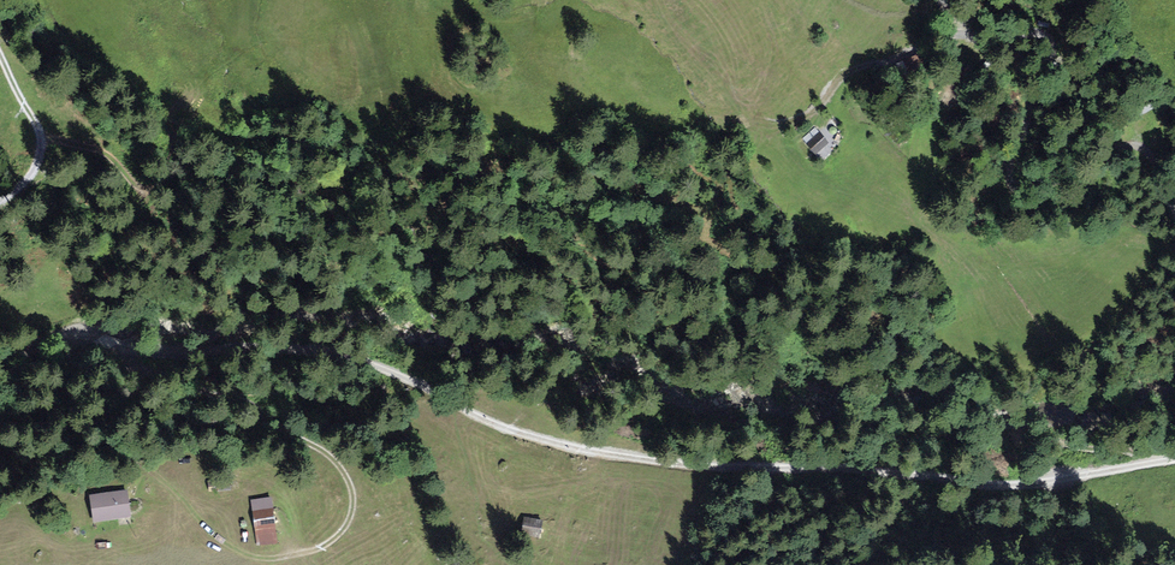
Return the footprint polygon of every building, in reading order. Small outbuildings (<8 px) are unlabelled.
[(942,11),(956,0),(933,0),(942,11)] [(889,99),(892,105),(901,100),(898,94),(889,99)] [(803,139),(815,153),(827,142),(815,128),(803,139)] [(208,482),(209,491),(230,489),(229,481),(208,482)] [(119,517),(118,510),(129,508),(126,491),(91,497),(94,520),(119,517)] [(275,543),(273,525),(270,525),(269,510),(272,510),(271,500),(252,502),(257,545),(275,543)] [(119,517),(130,515),(129,508),(118,510),(119,517)] [(525,519),(522,534),(540,536),(542,521),(525,519)]
